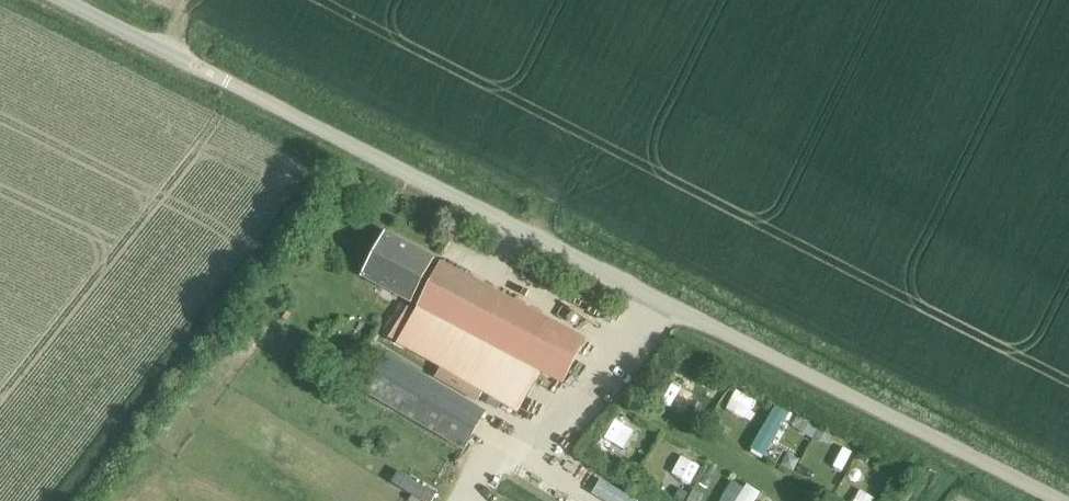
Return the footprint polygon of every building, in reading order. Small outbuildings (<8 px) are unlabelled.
[(383,234),(360,278),(408,304),(432,261),(383,234)] [(418,309),(399,345),(451,375),(461,381),(458,387),(487,404),(491,398),(516,413),(538,371),(564,385),(585,341),(440,263),(415,308),(418,309)] [(380,336),(394,343),(411,313),(397,305),(380,336)] [(388,356),(367,395),(462,451),(483,412),(473,407),(476,402),(435,376),(432,382),(388,356)] [(733,391),(754,402),(763,385),(742,374),(733,391)] [(777,447),(803,405),(782,393),(757,435),(777,447)] [(639,438),(645,415),(625,410),(619,433),(639,438)] [(840,431),(830,452),(852,462),(862,441),(840,431)] [(684,468),(703,474),(709,454),(691,449),(684,468)] [(849,488),(868,500),(870,500),(882,483),(861,470),(849,488)] [(764,488),(743,474),(725,500),(755,500),(764,488)] [(757,500),(784,500),(785,498),(764,487),(757,500)]
